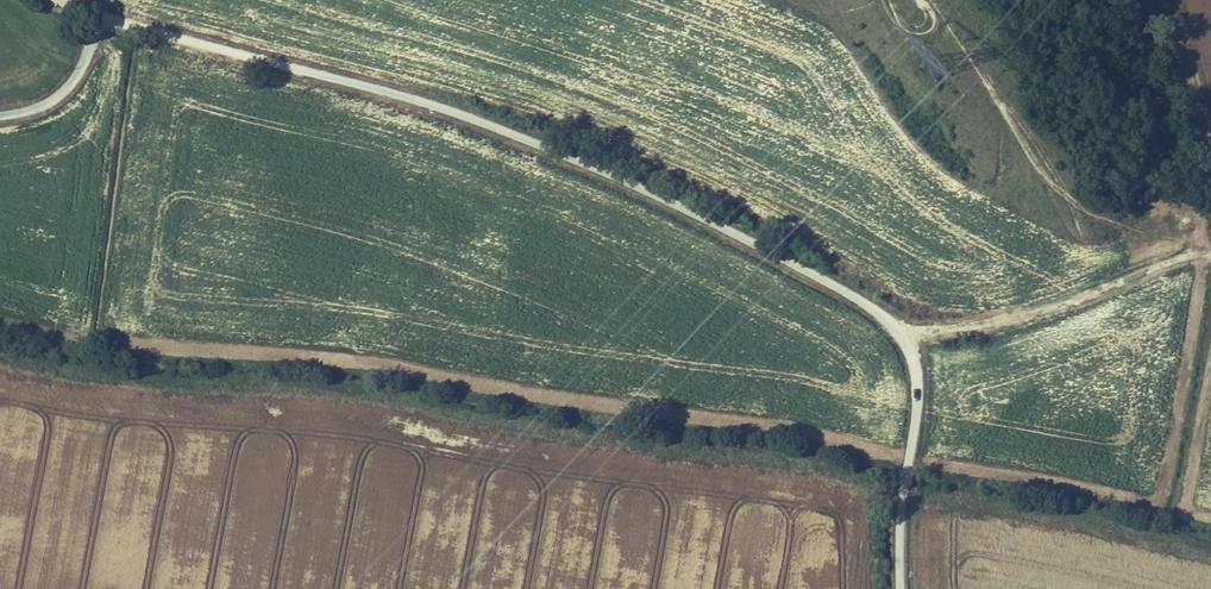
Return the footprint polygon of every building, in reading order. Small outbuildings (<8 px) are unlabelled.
[(807,345),(803,353),(831,366),(834,360),(827,357),(828,355),(807,345)]
